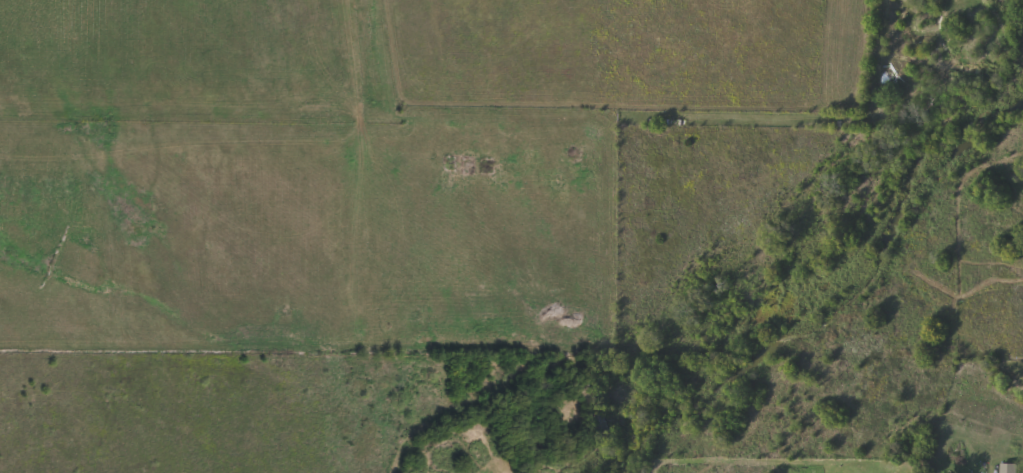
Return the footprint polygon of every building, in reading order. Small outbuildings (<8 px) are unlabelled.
[(1001,472),(1000,462),(1017,461),(1017,472),(1001,472)]
